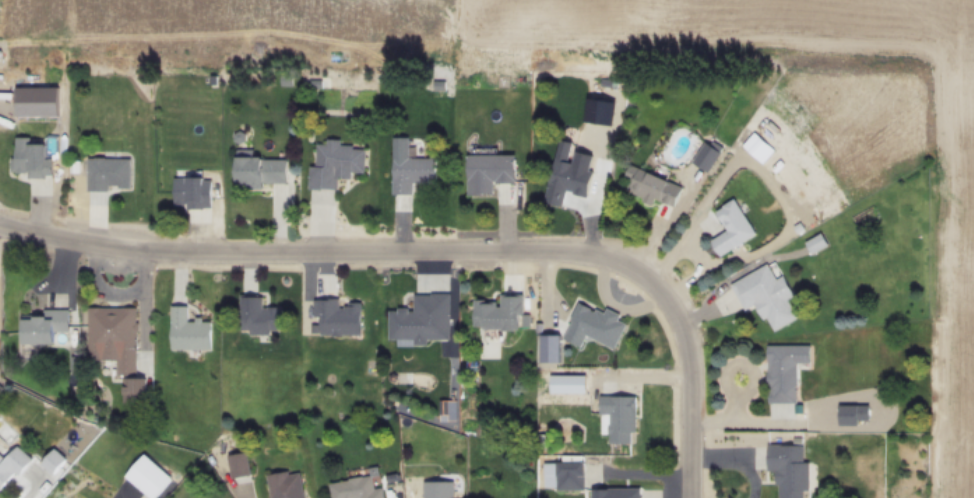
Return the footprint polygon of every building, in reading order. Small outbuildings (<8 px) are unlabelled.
[(752,130),(740,144),(761,163),(773,150),(752,130)] [(391,136),(391,193),(411,193),(411,181),(420,181),(420,183),(435,183),(435,157),(407,157),(407,136),(391,136)] [(14,137),(13,158),(9,158),(9,172),(26,172),(26,178),(43,179),(43,174),(50,174),(50,158),(44,158),(43,143),(29,143),(29,137),(14,137)] [(315,142),(314,165),(307,165),(306,189),(319,190),(319,187),(335,188),(336,177),(349,178),(349,171),(361,172),(363,148),(351,147),(352,145),(338,144),(339,138),(325,138),(325,143),(315,142)] [(704,142),(691,162),(706,172),(719,152),(704,142)] [(465,154),(466,197),(496,196),(496,183),(515,183),(514,153),(465,154)] [(234,156),(234,183),(246,183),(246,185),(248,185),(248,188),(261,188),(261,182),(286,182),(286,158),(260,158),(260,155),(234,156)] [(85,157),(86,191),(107,192),(108,185),(116,185),(116,187),(129,188),(129,158),(85,157)] [(554,157),(542,201),(560,206),(564,191),(585,196),(592,171),(572,165),(573,162),(554,157)] [(629,164),(624,176),(628,178),(624,189),(642,196),(641,200),(651,204),(654,197),(673,205),(681,186),(629,164)] [(172,177),(174,203),(185,203),(186,209),(211,209),(210,179),(201,179),(201,176),(183,176),(183,177),(172,177)] [(709,239),(726,229),(714,210),(721,206),(720,204),(733,197),(755,234),(719,255),(709,239)] [(819,231),(803,241),(811,254),(827,244),(819,231)] [(727,283),(743,310),(753,304),(762,318),(764,316),(773,330),(797,316),(787,299),(794,295),(781,273),(775,277),(766,260),(727,283)] [(447,292),(412,293),(412,308),(387,308),(387,338),(412,338),(412,340),(447,340),(447,292)] [(485,328),(519,329),(520,293),(499,292),(499,301),(472,300),(471,327),(485,328)] [(276,306),(259,306),(259,295),(238,295),(238,331),(276,331),(276,306)] [(318,316),(318,334),(358,334),(358,301),(337,301),(337,298),(312,298),(312,316),(318,316)] [(576,301),(569,317),(571,318),(563,336),(579,344),(584,333),(612,346),(623,323),(615,319),(618,313),(605,307),(602,312),(594,308),(593,311),(589,309),(589,307),(576,301)] [(169,305),(170,349),(211,350),(210,321),(201,321),(201,317),(193,317),(193,321),(186,320),(186,305),(169,305)] [(19,314),(20,344),(53,344),(53,332),(68,332),(68,308),(41,307),(41,314),(19,314)] [(86,307),(87,359),(115,359),(116,373),(122,374),(122,400),(144,401),(144,377),(135,377),(134,343),(137,343),(136,307),(86,307)] [(811,344),(811,368),(798,368),(798,403),(765,403),(765,344),(811,344)] [(598,395),(598,412),(608,412),(608,443),(629,444),(629,432),(633,432),(634,396),(598,395)] [(837,404),(837,424),(856,424),(856,419),(867,419),(867,404),(837,404)] [(15,473),(19,476),(33,460),(15,445),(3,458),(0,456),(0,489),(15,473)] [(766,470),(774,470),(774,484),(777,484),(777,497),(802,497),(802,491),(808,491),(808,461),(802,461),(802,445),(766,445),(766,470)] [(53,448),(39,464),(53,475),(67,459),(53,448)] [(250,479),(243,451),(226,455),(233,483),(250,479)] [(163,497),(163,460),(130,460),(130,487),(143,487),(143,497),(163,497)] [(554,488),(581,488),(581,460),(554,460),(554,488)] [(268,497),(300,497),(300,471),(268,471),(268,497)] [(328,497),(381,497),(381,487),(371,487),(371,478),(328,478),(328,497)] [(590,497),(640,497),(640,487),(590,487),(590,497)]
